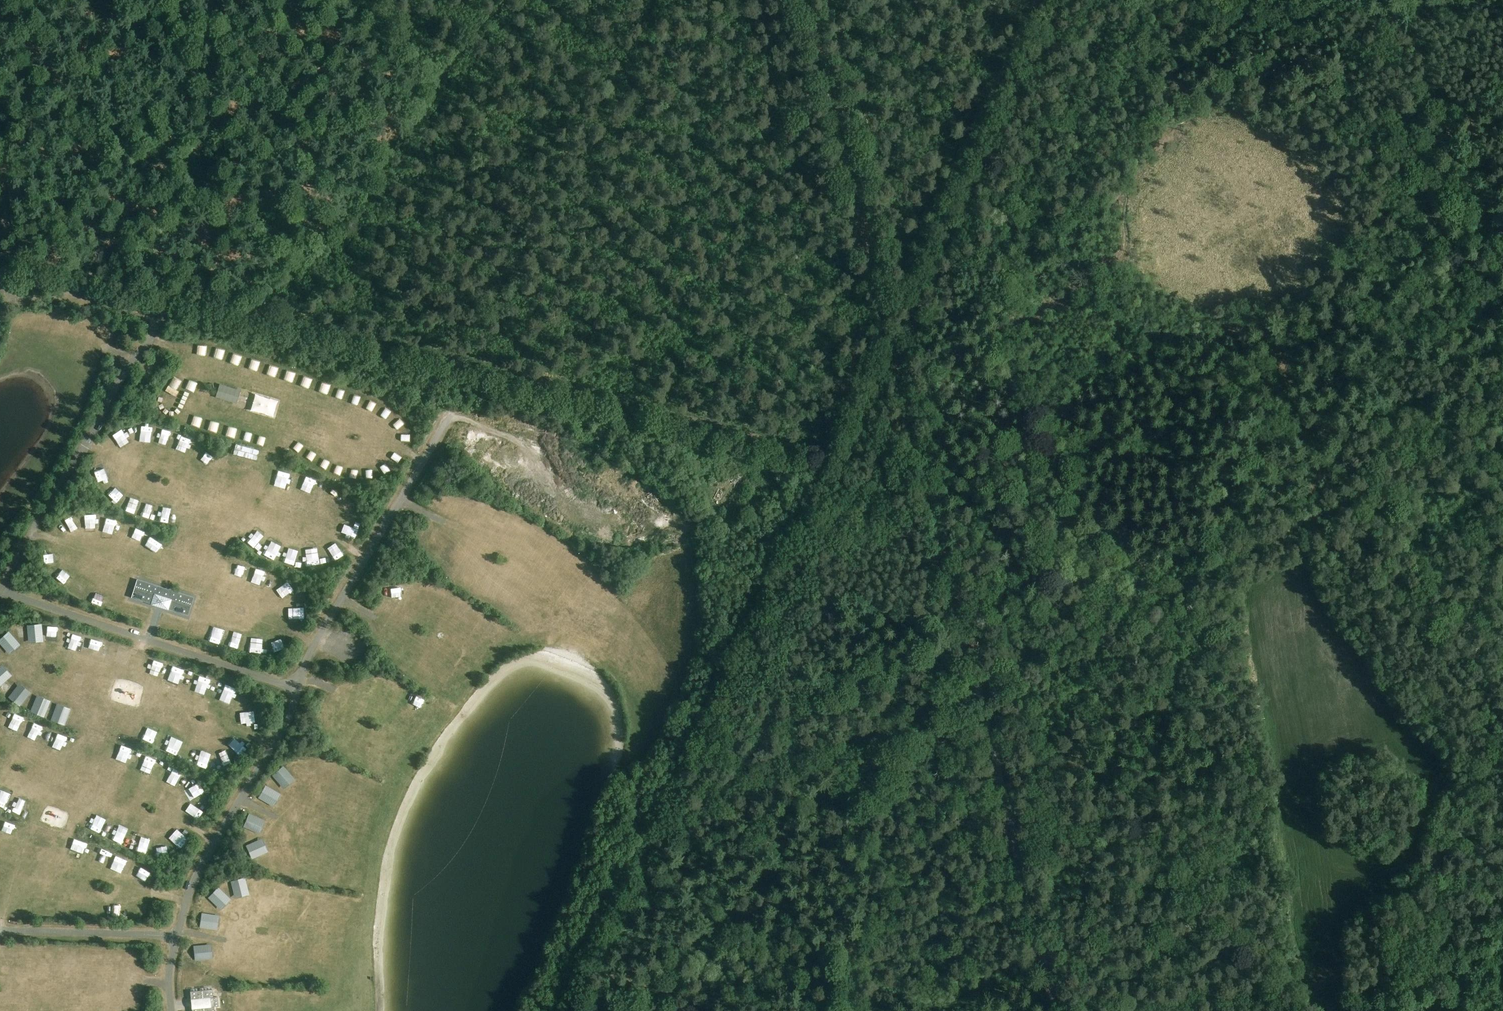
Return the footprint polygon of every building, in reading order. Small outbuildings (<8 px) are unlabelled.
[(145,381),(142,386),(150,390),(152,385),(145,381)] [(233,584),(244,586),(246,571),(236,569),(233,584)] [(261,576),(255,589),(265,594),(270,581),(261,576)] [(194,598),(138,580),(132,599),(189,617),(194,598)] [(275,599),(284,606),(292,594),(284,588),(275,599)] [(610,603),(615,600),(609,591),(604,594),(610,603)] [(288,629),(303,629),(304,618),(288,618),(288,629)] [(162,633),(173,635),(175,622),(164,620),(162,633)] [(193,643),(197,629),(186,626),(182,640),(193,643)] [(55,632),(54,639),(62,640),(62,632),(55,632)] [(202,646),(213,650),(218,636),(208,633),(202,646)] [(7,637),(0,642),(5,649),(12,644),(7,637)] [(228,640),(223,653),(233,656),(238,643),(228,640)] [(277,659),(286,654),(279,642),(270,647),(277,659)] [(105,646),(103,653),(111,654),(112,648),(105,646)] [(248,660),(259,661),(260,647),(249,646),(248,660)] [(119,650),(116,658),(125,661),(128,653),(119,650)] [(175,681),(178,673),(163,668),(160,676),(175,681)] [(188,676),(185,684),(200,689),(203,681),(188,676)] [(212,685),(210,693),(225,696),(227,689),(212,685)] [(246,712),(251,707),(239,697),(234,702),(246,712)] [(257,718),(248,718),(249,734),(257,734),(257,718)] [(212,989),(191,992),(193,1010),(215,1010),(214,1006),(219,1006),(218,997),(213,997),(212,989)]
